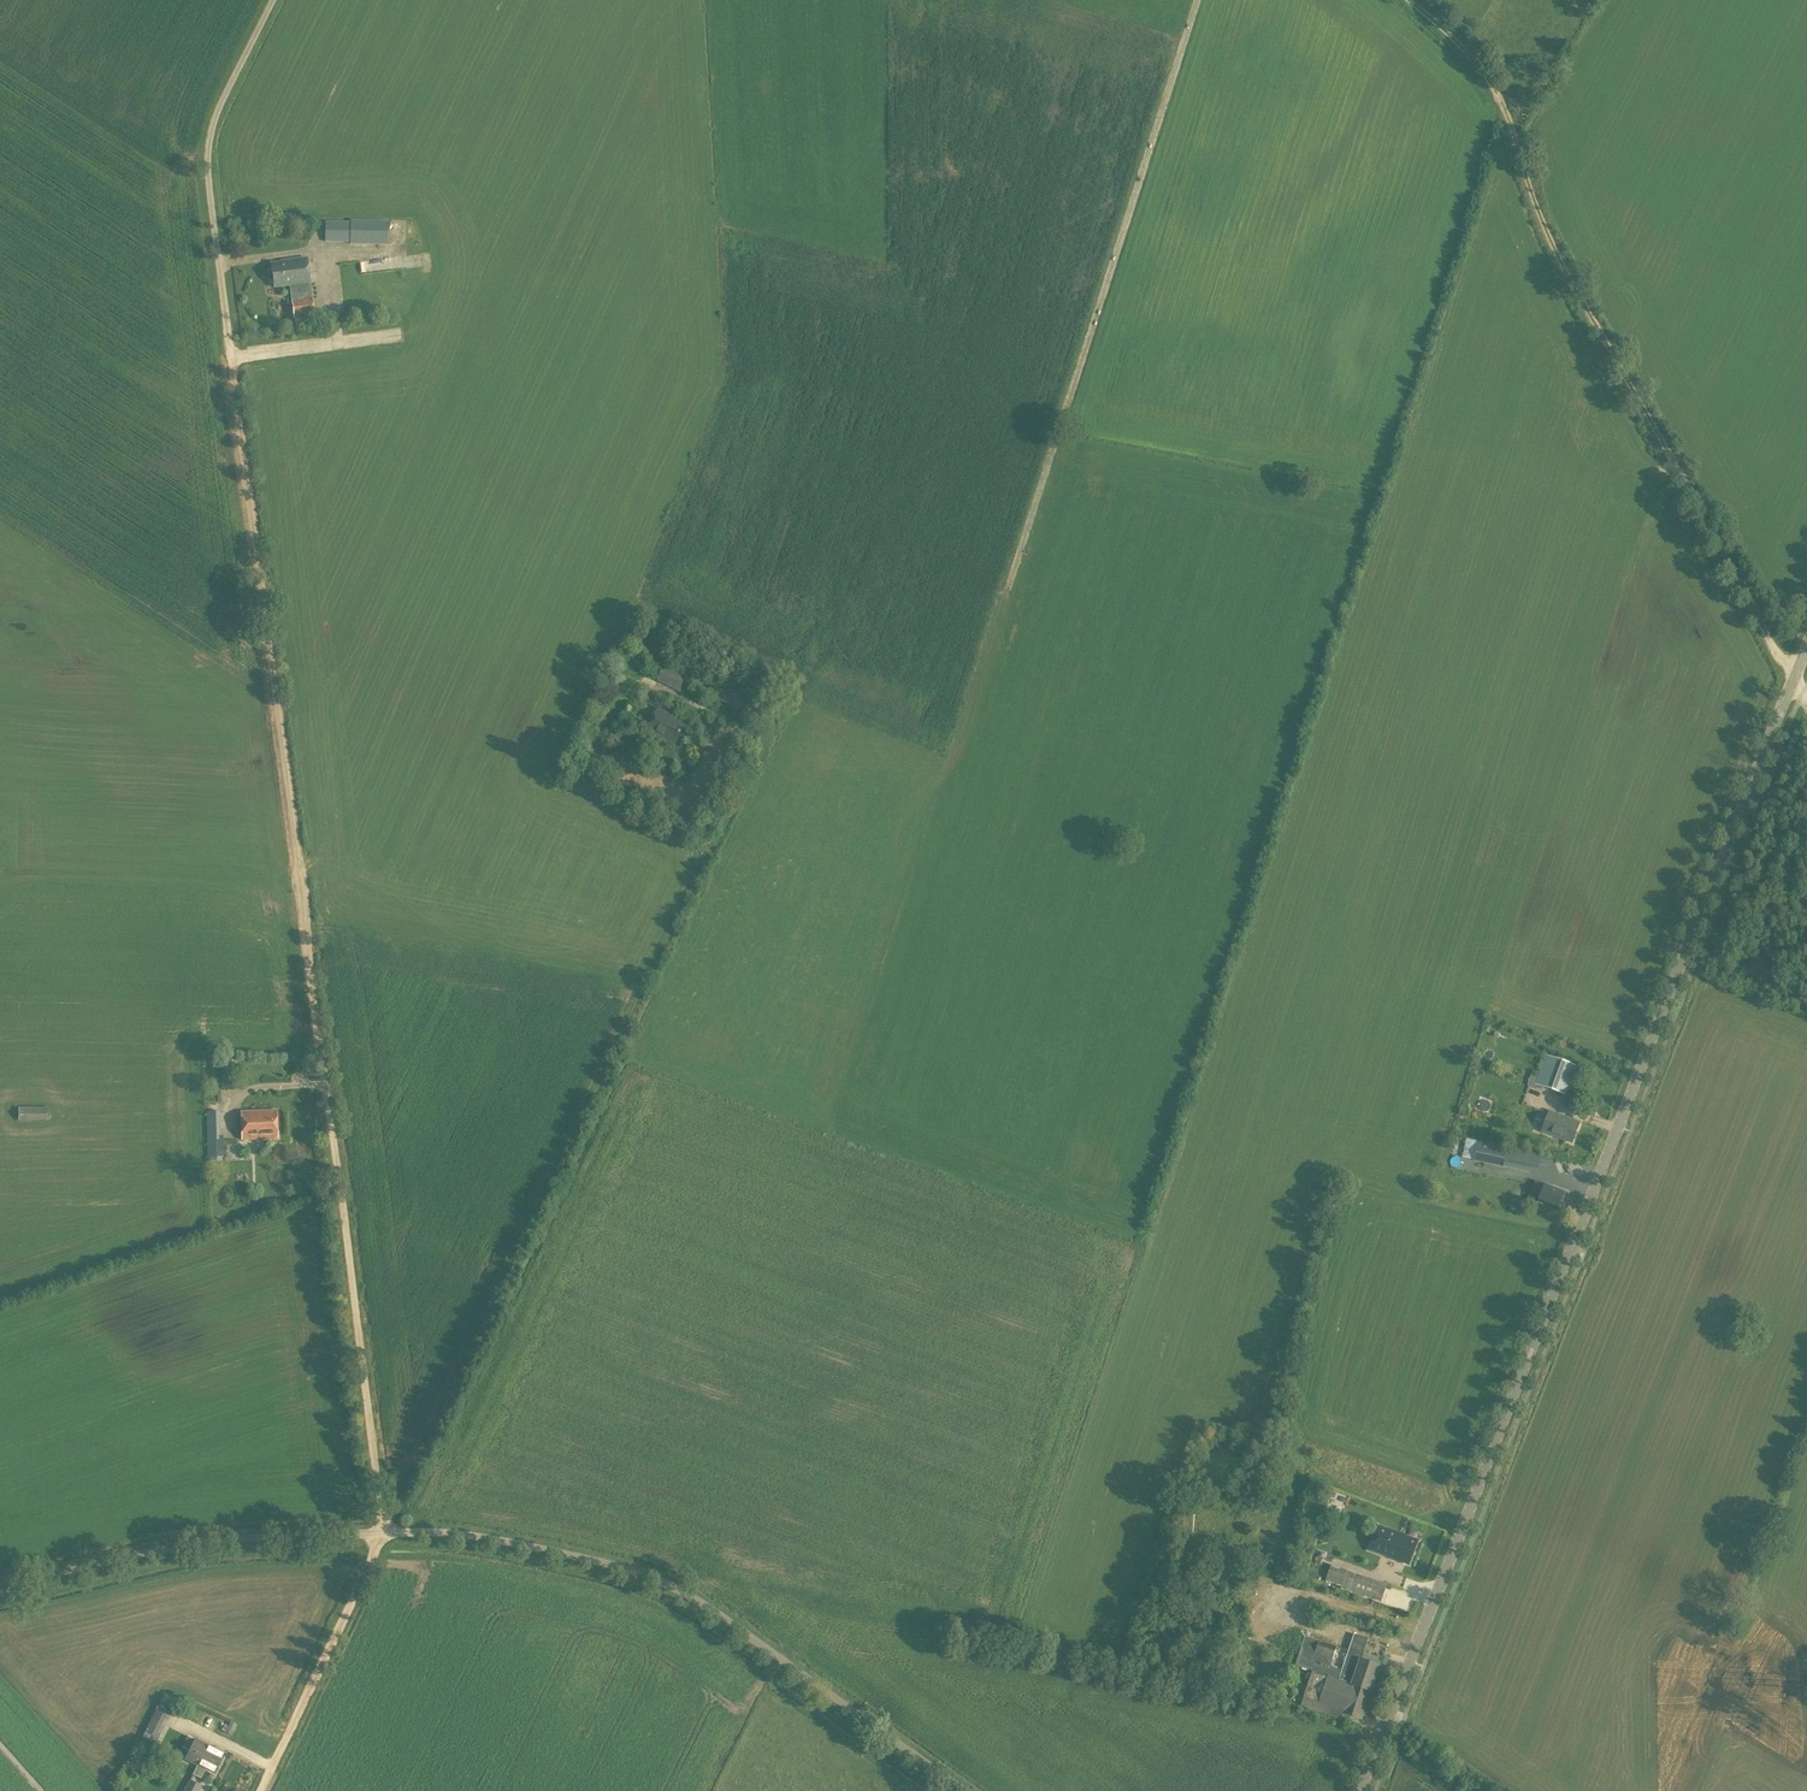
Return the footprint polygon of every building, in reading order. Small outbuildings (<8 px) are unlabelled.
[(387,245),(387,221),(350,220),(350,222),(325,222),(325,242),(349,242),(349,244),(387,245)] [(301,285),(311,284),(307,257),(287,260),(288,262),(272,264),(275,286),(290,284),(294,319),(314,316),(312,297),(302,298),(301,285)] [(387,329),(360,332),(360,338),(388,335),(387,329)] [(679,692),(686,676),(664,666),(656,681),(679,692)] [(675,744),(686,723),(658,709),(647,731),(675,744)] [(1565,1095),(1575,1065),(1545,1054),(1534,1084),(1565,1095)] [(18,1121),(47,1120),(47,1107),(18,1107),(18,1121)] [(243,1138),(278,1137),(277,1109),(242,1110),(243,1138)] [(220,1130),(219,1111),(207,1111),(208,1160),(224,1160),(223,1134),(221,1134),(221,1130),(220,1130)] [(1572,1143),(1579,1122),(1549,1111),(1541,1131),(1572,1143)] [(1551,1167),(1554,1157),(1463,1138),(1460,1154),(1474,1157),(1473,1161),(1502,1167),(1537,1174),(1539,1165),(1551,1167)] [(1564,1199),(1567,1192),(1537,1179),(1528,1199),(1537,1203),(1538,1200),(1558,1209),(1562,1198),(1564,1199)] [(1410,1565),(1419,1540),(1380,1525),(1371,1550),(1410,1565)] [(1326,1553),(1319,1550),(1316,1557),(1323,1560),(1326,1553)] [(1346,1571),(1330,1566),(1325,1581),(1341,1586),(1340,1589),(1380,1602),(1387,1583),(1347,1570),(1346,1571)] [(1376,1675),(1382,1658),(1364,1652),(1368,1638),(1355,1633),(1343,1669),(1330,1665),(1337,1646),(1314,1638),(1310,1649),(1301,1646),(1295,1664),(1312,1670),(1301,1703),(1325,1711),(1327,1705),(1344,1710),(1343,1712),(1362,1718),(1371,1692),(1376,1694),(1382,1677),(1376,1675)] [(155,1745),(174,1708),(160,1700),(144,1731),(145,1731),(142,1738),(155,1745)] [(230,1722),(225,1733),(231,1736),(237,1725),(230,1722)] [(198,1765),(208,1744),(195,1738),(195,1739),(188,1735),(183,1746),(190,1750),(185,1758),(198,1765)] [(208,1744),(198,1765),(214,1773),(225,1752),(208,1744)]
